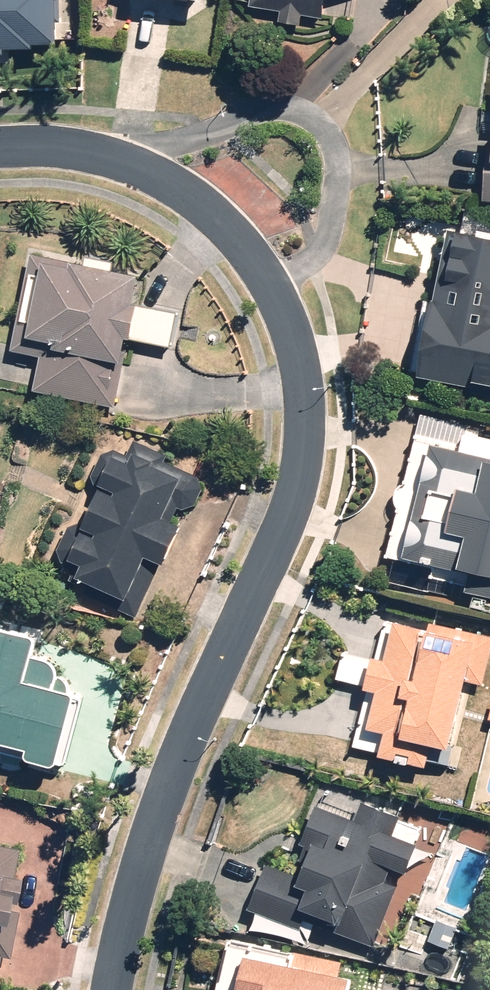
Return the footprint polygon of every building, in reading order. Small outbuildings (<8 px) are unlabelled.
[(54,0),(0,0),(0,63),(2,63),(2,56),(31,57),(31,51),(53,51),(54,0)] [(247,9),(278,13),(277,27),(298,30),(300,16),(342,21),(344,0),(248,0),(247,9)] [(445,233),(417,378),(489,392),(489,242),(445,233)] [(140,281),(27,259),(9,352),(39,358),(32,395),(115,411),(140,281)] [(69,569),(81,594),(135,621),(204,484),(165,465),(168,459),(133,441),(124,459),(107,450),(89,485),(113,497),(111,503),(96,496),(80,528),(72,529),(66,534),(59,546),(60,559),(69,569)] [(428,451),(405,565),(429,570),(428,578),(465,585),(462,596),(489,602),(489,464),(428,451)] [(484,688),(489,658),(489,639),(430,627),(428,638),(392,630),(385,665),(371,662),(364,695),(376,697),(369,734),(382,736),(378,760),(424,769),(428,751),(457,757),(471,686),(484,688)] [(79,700),(68,698),(67,691),(64,686),(62,681),(55,679),(55,675),(52,668),(28,661),(34,643),(0,634),(0,759),(62,773),(79,700)] [(287,880),(260,868),(243,907),(304,934),(308,925),(365,951),(394,885),(385,881),(389,871),(405,878),(418,849),(383,834),(390,818),(357,803),(349,822),(310,805),(293,843),(302,847),(287,880)] [(9,904),(14,879),(9,878),(14,853),(0,850),(0,902),(9,904)] [(6,959),(12,930),(0,928),(0,958),(6,959)] [(242,957),(235,989),(347,989),(349,979),(242,957)]
